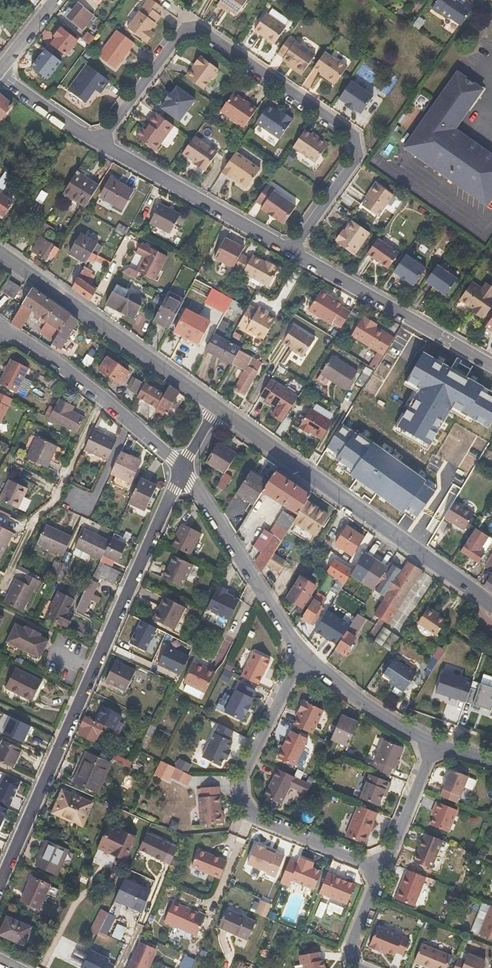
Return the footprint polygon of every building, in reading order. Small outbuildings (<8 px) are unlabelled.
[(162,17),(158,14),(163,7),(159,4),(153,0),(150,0),(135,20),(133,19),(128,27),(130,28),(129,30),(149,43),(155,34),(151,32),(162,17)] [(247,0),(222,0),(217,7),(227,14),(230,11),(236,15),(247,0)] [(475,7),(466,1),(463,5),(456,0),(439,0),(433,9),(441,15),(443,13),(461,26),(475,7)] [(78,4),(73,11),(70,9),(65,14),(69,17),(67,19),(84,31),(95,17),(78,4)] [(286,27),(266,14),(254,31),(274,44),(286,27)] [(67,55),(77,41),(64,30),(58,38),(60,40),(55,46),(67,55)] [(117,70),(136,43),(118,30),(99,57),(117,70)] [(95,39),(85,31),(81,38),(90,45),(95,39)] [(300,75),(302,72),(314,54),(289,37),(277,54),(283,58),(281,60),(289,65),(288,67),(300,75)] [(335,84),(346,67),(324,51),(313,67),(327,76),(325,78),(335,84)] [(220,75),(219,73),(220,69),(204,57),(189,78),(206,90),(213,81),(216,81),(220,75)] [(62,79),(72,67),(62,59),(52,71),(62,79)] [(102,95),(111,82),(87,65),(68,92),(86,104),(95,92),(102,95)] [(455,131),(482,91),(457,74),(404,150),(486,207),(491,199),(491,157),(455,131)] [(361,113),(373,96),(350,81),(338,98),(361,113)] [(184,123),(199,100),(180,86),(174,94),(173,93),(167,100),(169,101),(164,109),(184,123)] [(246,128),(259,110),(235,93),(222,112),(246,128)] [(14,104),(2,94),(0,96),(0,119),(1,120),(14,104)] [(281,139),(295,118),(287,112),(286,114),(270,104),(258,122),(281,139)] [(159,152),(177,127),(159,114),(151,124),(153,125),(149,130),(145,127),(138,138),(159,152)] [(318,162),(331,143),(318,135),(317,137),(306,130),(295,146),(318,162)] [(219,153),(196,137),(184,154),(198,163),(197,165),(208,172),(219,153)] [(251,187),(263,169),(237,152),(223,173),(232,179),(235,176),(238,178),(239,181),(247,187),(248,185),(251,187)] [(87,206),(99,186),(77,173),(65,192),(87,206)] [(9,176),(5,174),(0,182),(0,189),(9,176)] [(123,210),(134,191),(112,179),(101,197),(123,210)] [(286,223),(298,205),(276,190),(278,189),(269,183),(257,201),(265,206),(264,208),(286,223)] [(377,219),(392,196),(375,184),(367,195),(369,196),(361,207),(377,219)] [(5,216),(15,201),(0,191),(0,213),(5,216)] [(58,226),(69,208),(58,202),(47,220),(58,226)] [(182,215),(174,211),(176,208),(172,206),(170,209),(161,203),(151,223),(172,234),(182,215)] [(353,257),(368,234),(351,223),(344,233),(341,231),(334,241),(336,243),(335,245),(353,257)] [(54,231),(45,225),(41,231),(50,237),(54,231)] [(120,225),(117,229),(127,235),(130,231),(120,225)] [(90,259),(94,251),(99,243),(82,234),(71,254),(87,263),(90,259)] [(55,258),(60,249),(43,238),(34,251),(48,260),(51,255),(55,258)] [(235,269),(245,249),(226,239),(216,258),(235,269)] [(387,269),(398,253),(377,239),(366,255),(387,269)] [(156,280),(168,256),(142,243),(137,253),(145,257),(138,271),(156,280)] [(96,260),(99,254),(94,251),(90,259),(95,262),(96,260)] [(113,261),(99,254),(96,260),(110,267),(113,261)] [(252,256),(250,259),(245,255),(237,269),(269,287),(280,267),(270,262),(269,264),(252,256)] [(413,287),(424,270),(404,256),(392,273),(413,287)] [(134,278),(138,271),(125,264),(121,271),(134,278)] [(445,296),(456,280),(436,266),(424,281),(445,296)] [(96,291),(89,286),(92,283),(88,280),(92,274),(87,271),(89,269),(85,267),(74,288),(91,301),(96,291)] [(15,296),(22,285),(10,277),(3,288),(15,296)] [(233,300),(196,280),(190,290),(227,310),(229,307),(233,300)] [(491,306),(491,295),(491,286),(487,282),(482,288),(472,281),(461,297),(462,298),(461,300),(467,305),(470,303),(475,307),(472,311),(480,317),(482,315),(484,317),(491,306)] [(142,306),(120,295),(124,288),(118,285),(107,304),(135,319),(142,306)] [(54,341),(70,315),(33,288),(11,322),(21,328),(32,311),(37,314),(35,316),(35,318),(38,320),(40,320),(46,324),(41,332),(54,341)] [(341,327),(350,312),(348,311),(341,306),(343,303),(333,297),(331,300),(327,297),(329,294),(320,289),(308,310),(332,324),(333,322),(341,327)] [(170,329),(180,310),(184,301),(169,293),(154,321),(170,329)] [(244,316),(248,308),(233,300),(229,307),(244,316)] [(270,311),(260,306),(259,310),(250,305),(248,308),(244,316),(240,324),(266,338),(276,319),(268,314),(270,311)] [(198,343),(209,322),(187,311),(175,332),(198,343)] [(59,351),(78,321),(70,315),(54,341),(52,343),(58,346),(56,350),(59,351)] [(357,339),(377,351),(368,364),(376,368),(394,339),(377,328),(379,326),(374,322),(367,318),(365,321),(363,319),(352,336),(357,339)] [(221,339),(229,325),(222,320),(214,335),(221,339)] [(303,357),(315,338),(295,325),(294,325),(293,326),(288,323),(279,337),(284,341),(283,341),(284,342),(295,349),(294,352),(303,357)] [(232,364),(239,351),(240,349),(221,339),(214,335),(206,349),(232,364)] [(176,350),(184,353),(187,346),(179,343),(176,350)] [(275,359),(284,364),(292,350),(283,345),(275,359)] [(423,350),(403,384),(417,392),(395,429),(429,448),(453,407),(489,428),(491,422),(491,391),(423,350)] [(254,376),(262,362),(239,351),(232,364),(245,371),(234,389),(245,395),(255,377),(254,376)] [(87,354),(82,363),(89,367),(95,358),(87,354)] [(332,381),(343,363),(333,356),(322,374),(332,381)] [(121,384),(129,373),(108,358),(100,369),(121,384)] [(26,367),(18,363),(13,359),(11,359),(0,381),(0,385),(17,394),(29,369),(26,367)] [(348,391),(359,372),(343,363),(332,381),(348,391)] [(94,375),(98,368),(93,365),(89,372),(94,375)] [(139,394),(145,383),(136,378),(130,389),(139,394)] [(282,423),(297,397),(270,380),(260,396),(266,400),(265,401),(276,407),(271,416),(282,423)] [(167,415),(179,394),(170,387),(165,395),(145,383),(139,394),(137,398),(157,409),(155,412),(160,416),(163,412),(167,415)] [(12,399),(0,392),(0,424),(12,399)] [(78,431),(86,417),(72,410),(75,406),(60,398),(50,418),(78,431)] [(321,439),(332,422),(314,411),(310,408),(298,428),(307,434),(309,432),(321,439)] [(343,424),(326,452),(335,457),(353,469),(350,475),(403,513),(405,510),(416,518),(436,491),(423,484),(426,481),(374,443),(356,431),(343,424)] [(108,460),(117,439),(95,429),(86,449),(108,460)] [(48,467),(58,445),(39,436),(28,458),(48,467)] [(225,473),(237,455),(218,443),(206,462),(225,474),(225,473)] [(132,481),(141,461),(121,452),(112,473),(132,481)] [(263,491),(268,483),(250,472),(237,493),(255,505),(263,491)] [(306,502),(310,497),(275,472),(268,483),(263,491),(299,515),(306,502)] [(223,492),(232,477),(225,473),(225,474),(217,487),(223,492)] [(146,508),(157,485),(141,478),(130,500),(146,508)] [(31,500),(24,496),(28,488),(10,479),(1,499),(26,511),(31,500)] [(465,530),(475,512),(455,500),(445,517),(465,530)] [(315,534),(327,515),(306,502),(299,515),(297,518),(294,522),(315,534)] [(294,522),(297,518),(286,512),(277,525),(288,532),(294,522)] [(66,556),(74,537),(48,525),(40,545),(66,556)] [(283,541),(288,532),(277,525),(272,534),(283,541)] [(6,547),(13,532),(0,526),(0,560),(6,547)] [(190,557),(201,534),(183,526),(178,537),(179,538),(174,548),(190,557)] [(102,559),(111,540),(85,527),(75,546),(102,559)] [(352,555),(363,538),(346,527),(335,545),(352,555)] [(489,536),(487,534),(476,527),(461,551),(478,562),(485,553),(477,548),(480,544),(482,546),(489,536)] [(274,555),(283,541),(272,534),(265,529),(252,550),(262,556),(256,564),(262,573),(268,564),(274,555)] [(117,561),(125,544),(112,538),(111,540),(102,559),(101,562),(109,566),(112,559),(117,561)] [(483,566),(491,571),(491,554),(483,566)] [(274,555),(268,564),(281,573),(287,562),(274,555)] [(182,589),(193,566),(187,563),(174,558),(164,580),(176,586),(182,589)] [(112,583),(118,571),(109,566),(101,562),(97,568),(108,574),(105,580),(112,583)] [(61,582),(69,565),(62,563),(55,579),(61,582)] [(345,585),(353,572),(342,564),(336,573),(332,571),(330,575),(339,581),(345,585)] [(389,622),(420,572),(408,564),(402,573),(389,565),(373,590),(386,598),(376,614),(389,622)] [(491,571),(483,584),(491,590),(491,571)] [(35,589),(38,590),(39,591),(44,582),(28,574),(24,583),(35,589)] [(85,614),(100,583),(92,578),(85,589),(83,594),(76,609),(85,614)] [(304,607),(316,587),(302,578),(290,598),(304,607)] [(24,612),(35,589),(24,583),(17,580),(15,579),(4,603),(24,612)] [(338,596),(345,585),(339,581),(332,592),(338,596)] [(219,586),(207,610),(228,620),(238,600),(226,594),(227,590),(219,586)] [(74,617),(68,613),(74,600),(60,593),(48,617),(69,627),(74,617)] [(320,610),(327,599),(318,593),(303,618),(311,623),(314,618),(316,620),(322,612),(320,610)] [(154,621),(156,622),(174,631),(185,609),(165,598),(154,621)] [(436,635),(445,622),(440,619),(441,616),(428,607),(418,623),(436,635)] [(356,615),(349,610),(343,621),(349,626),(356,615)] [(358,614),(336,649),(333,655),(342,660),(356,639),(355,637),(366,619),(358,614)] [(157,628),(141,619),(129,643),(145,651),(157,628)] [(40,637),(42,633),(26,625),(24,629),(15,625),(7,641),(40,657),(48,641),(40,637)] [(391,652),(401,637),(384,626),(374,641),(391,652)] [(188,655),(165,644),(156,663),(179,674),(188,655)] [(440,660),(444,652),(439,649),(434,657),(440,660)] [(258,685),(270,661),(253,653),(241,677),(258,685)] [(433,671),(440,660),(434,657),(427,667),(433,671)] [(400,697),(404,692),(416,674),(394,659),(383,675),(396,683),(395,686),(396,686),(392,692),(400,697)] [(126,691),(135,670),(116,661),(106,681),(126,691)] [(203,696),(213,676),(203,671),(192,666),(182,686),(203,696)] [(33,702),(43,682),(16,668),(7,688),(33,702)] [(225,670),(221,679),(228,682),(232,673),(225,670)] [(466,702),(471,689),(473,683),(465,680),(466,679),(443,672),(436,693),(458,701),(459,700),(466,702)] [(225,713),(236,719),(241,721),(244,715),(246,715),(250,706),(249,705),(252,699),(251,697),(255,690),(241,684),(238,690),(236,689),(232,698),(225,713)] [(480,684),(478,691),(471,689),(466,702),(466,703),(473,705),(472,708),(478,710),(479,708),(489,711),(490,707),(491,708),(491,687),(480,684)] [(225,713),(232,698),(225,694),(222,701),(220,700),(216,709),(225,713)] [(296,716),(297,718),(294,725),(312,734),(324,711),(311,705),(303,700),(298,710),(299,711),(296,716)] [(115,730),(124,711),(107,703),(98,723),(102,725),(115,730)] [(25,743),(33,726),(4,712),(0,719),(0,731),(25,743)] [(342,716),(337,728),(330,725),(328,729),(335,732),(332,740),(349,747),(359,723),(342,716)] [(95,741),(102,725),(98,723),(85,717),(80,725),(82,727),(79,734),(95,741)] [(232,752),(228,750),(233,742),(229,740),(233,732),(231,730),(219,725),(203,758),(220,767),(224,759),(227,760),(232,752)] [(115,744),(120,732),(115,730),(109,742),(115,744)] [(295,766),(308,739),(291,731),(277,758),(295,766)] [(395,771),(404,749),(384,740),(375,762),(378,763),(376,770),(390,776),(392,769),(395,771)] [(21,749),(3,741),(0,747),(0,763),(12,769),(21,749)] [(96,791),(109,763),(87,753),(74,781),(96,791)] [(180,760),(179,762),(175,769),(186,774),(191,765),(180,760)] [(186,786),(191,776),(186,774),(175,769),(174,768),(169,777),(186,786)] [(282,805),(294,777),(278,769),(264,796),(282,805)] [(460,798),(464,787),(472,790),(475,780),(450,771),(442,790),(443,791),(440,797),(457,804),(459,797),(460,798)] [(380,806),(384,797),(387,798),(392,783),(370,774),(361,798),(380,806)] [(8,810),(21,782),(7,775),(5,781),(3,781),(0,787),(0,807),(8,810)] [(222,823),(219,787),(201,788),(202,797),(199,797),(201,825),(222,823)] [(81,826),(91,802),(62,790),(52,813),(81,826)] [(431,816),(433,817),(429,825),(448,833),(457,811),(436,802),(431,816)] [(365,845),(378,813),(359,806),(347,837),(365,845)] [(8,810),(0,807),(0,829),(8,810)] [(124,858),(134,837),(108,825),(98,846),(124,858)] [(148,832),(139,849),(171,864),(174,858),(179,847),(148,832)] [(431,870),(442,841),(425,834),(413,862),(431,870)] [(57,874),(67,851),(45,841),(35,865),(57,874)] [(276,877),(285,855),(277,851),(275,853),(266,850),(267,847),(256,844),(248,864),(267,872),(267,874),(276,877)] [(220,879),(227,861),(198,849),(191,866),(220,879)] [(315,890),(323,871),(313,867),(315,863),(300,857),(298,863),(290,860),(281,883),(290,886),(292,881),(315,890)] [(414,907),(426,877),(407,869),(394,899),(414,907)] [(348,904),(356,884),(328,873),(320,892),(348,904)] [(38,908),(48,884),(31,877),(21,901),(38,908)] [(131,908),(140,887),(123,879),(114,898),(113,900),(131,908)] [(141,913),(151,891),(140,887),(131,908),(141,913)] [(267,916),(271,905),(262,902),(260,901),(256,911),(267,916)] [(316,916),(323,918),(328,903),(321,901),(316,916)] [(197,936),(206,915),(199,912),(197,912),(173,902),(165,921),(197,936)] [(330,902),(328,910),(342,914),(345,907),(330,902)] [(218,927),(244,938),(254,943),(262,925),(244,917),(246,912),(229,904),(227,909),(226,909),(218,927)] [(491,905),(479,935),(491,941),(491,906),(491,905)] [(111,921),(114,914),(108,911),(105,918),(111,921)] [(31,927),(7,916),(0,932),(0,934),(24,944),(31,927)] [(104,936),(111,921),(105,918),(101,925),(97,933),(104,936)] [(97,933),(101,925),(94,921),(89,931),(97,934),(97,933)] [(125,926),(122,925),(118,923),(112,935),(117,938),(119,938),(125,926)] [(369,947),(379,951),(386,954),(387,952),(396,955),(397,952),(404,955),(410,940),(377,926),(369,945),(370,945),(369,947)] [(471,944),(473,939),(467,936),(465,942),(471,944)] [(452,956),(422,943),(415,961),(430,967),(447,967),(452,956)] [(155,950),(141,944),(133,961),(131,960),(127,967),(147,967),(155,950)] [(89,950),(81,967),(115,967),(116,966),(106,962),(108,959),(89,950)] [(324,961),(321,961),(319,952),(299,956),(301,965),(303,965),(304,967),(325,967),(324,961)] [(486,960),(469,953),(464,963),(457,960),(454,967),(482,967),(486,960)] [(195,960),(184,955),(178,967),(192,967),(195,960)]
